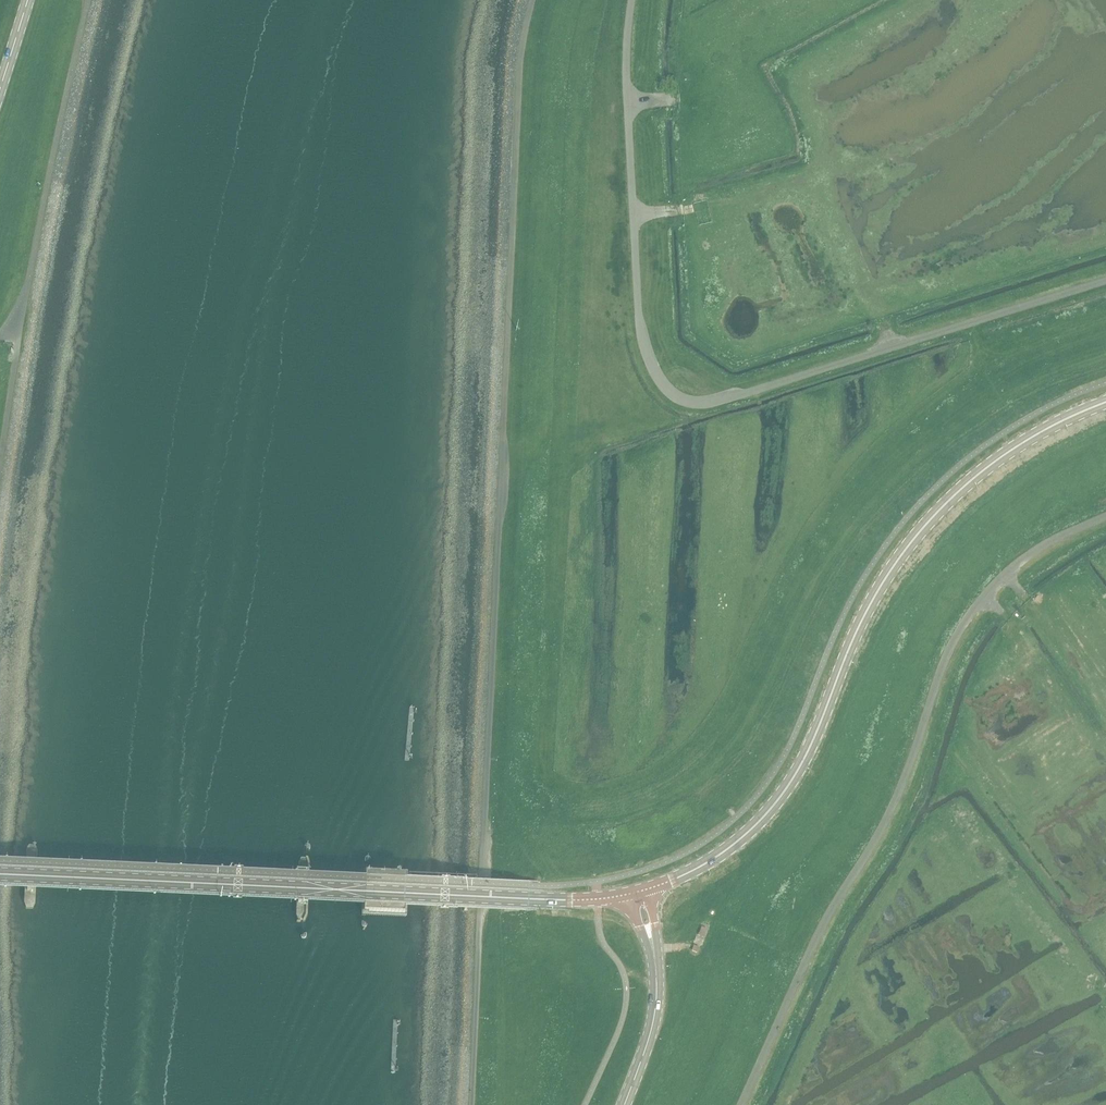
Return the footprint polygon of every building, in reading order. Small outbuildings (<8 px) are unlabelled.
[(702,927),(698,936),(703,938),(706,929),(702,927)] [(697,938),(695,946),(702,948),(704,940),(697,938)]
